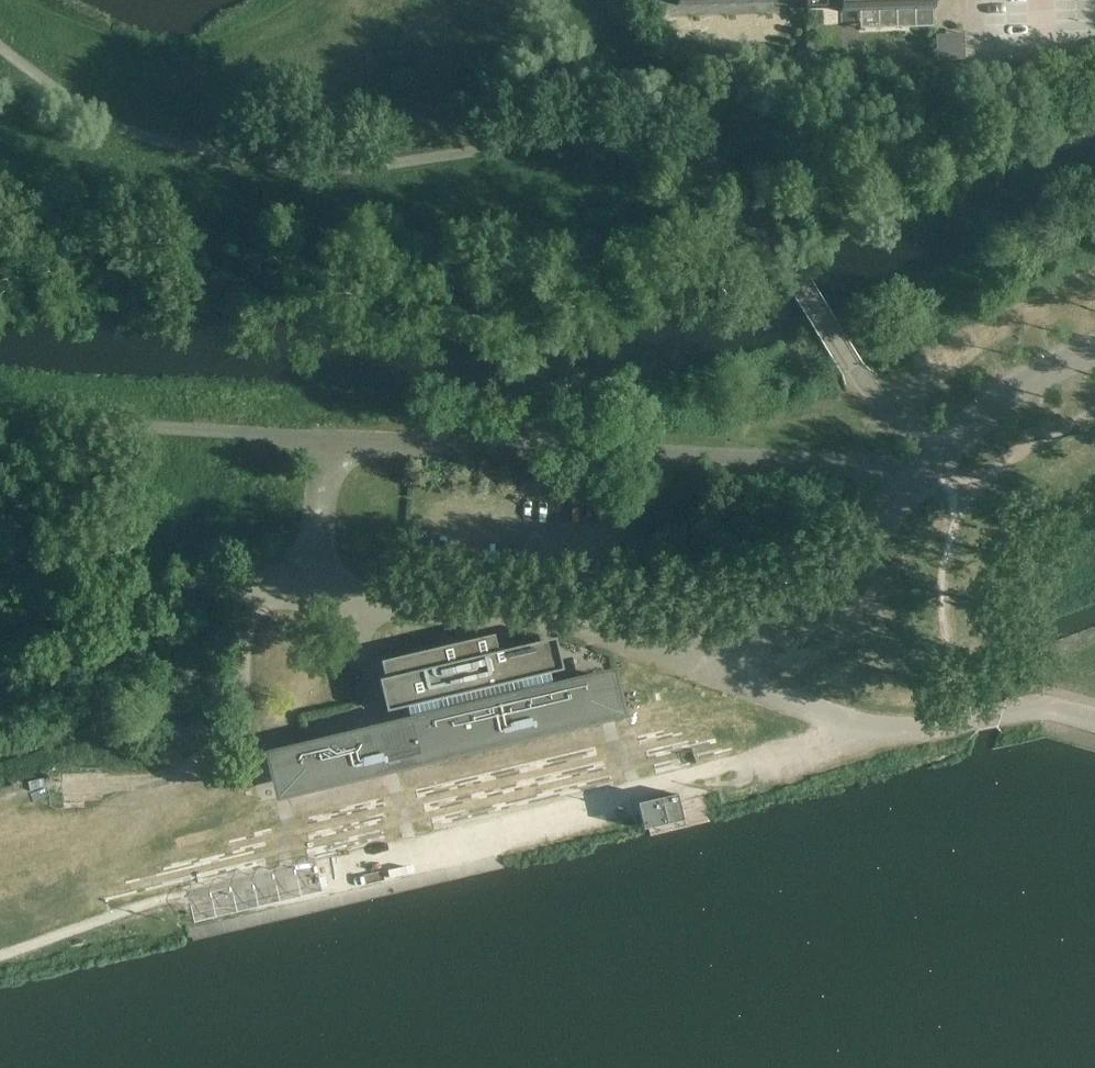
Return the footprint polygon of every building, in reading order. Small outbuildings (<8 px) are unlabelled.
[(809,9),(843,8),(843,12),(934,9),(933,0),(809,0),(809,9)] [(967,56),(966,31),(939,32),(940,57),(967,56)] [(612,706),(605,677),(553,690),(549,673),(553,672),(545,643),(498,654),(494,636),(382,663),(386,681),(381,682),(388,711),(393,710),(393,711),(407,708),(411,724),(408,725),(415,753),(418,752),(419,758),(594,716),(593,711),(612,706)] [(367,764),(360,736),(318,746),(318,744),(308,747),(308,748),(278,755),(285,784),(304,779),(306,785),(365,770),(364,765),(367,764)] [(685,821),(680,802),(679,794),(658,799),(659,800),(642,804),(648,830),(649,829),(685,821)]
